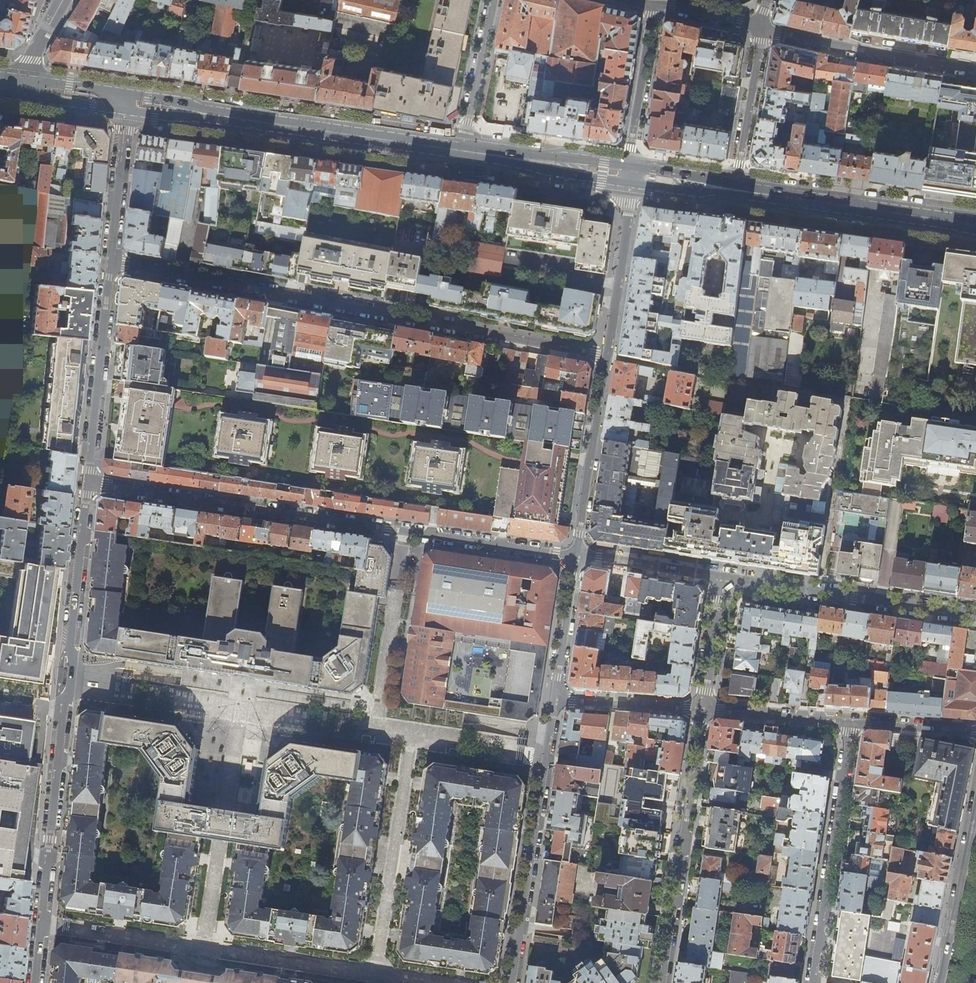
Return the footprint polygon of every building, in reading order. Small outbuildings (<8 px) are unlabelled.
[(9,4),(7,11),(29,17),(33,2),(34,0),(0,0),(0,10),(4,11),(5,4),(9,4)] [(80,4),(71,19),(83,26),(87,29),(100,4),(102,0),(82,0),(80,4)] [(129,70),(139,42),(144,30),(140,28),(135,41),(128,40),(127,44),(103,41),(108,30),(120,34),(136,0),(119,0),(113,11),(100,39),(88,64),(118,68),(129,70)] [(100,4),(113,11),(119,0),(102,0),(100,4)] [(187,1),(184,0),(173,0),(172,4),(170,11),(183,14),(187,1)] [(333,30),(334,27),(335,24),(336,19),(319,16),(301,13),(281,10),(283,0),(265,0),(264,7),(260,6),(257,18),(282,23),(282,22),(309,27),(333,30)] [(336,19),(338,11),(332,9),(334,0),(323,0),(319,16),(336,19)] [(339,5),(338,11),(394,24),(400,0),(340,0),(339,5)] [(375,106),(448,117),(457,111),(482,0),(441,0),(423,77),(384,68),(379,93),(375,106)] [(497,45),(526,52),(548,57),(550,57),(558,0),(506,0),(504,9),(497,45)] [(548,57),(545,79),(544,83),(543,91),(542,97),(535,96),(530,129),(534,130),(558,133),(586,138),(588,124),(591,107),(592,99),(570,96),(569,101),(554,99),(560,58),(597,63),(599,49),(600,42),(601,34),(605,4),(587,0),(558,0),(550,57),(548,57)] [(787,23),(788,23),(796,0),(781,0),(780,2),(775,17),(775,18),(775,19),(776,20),(777,21),(779,21),(787,23)] [(850,38),(852,29),(854,23),(848,21),(850,15),(854,12),(856,13),(858,8),(860,0),(846,0),(844,7),(843,7),(841,8),(841,9),(800,0),(796,0),(788,23),(820,31),(850,38)] [(949,45),(953,23),(937,21),(939,10),(927,7),(926,13),(926,14),(927,15),(929,16),(928,19),(881,11),(881,7),(882,8),(885,6),(886,5),(886,0),(873,0),(871,10),(858,8),(856,13),(854,23),(852,29),(913,39),(949,45)] [(232,36),(239,6),(225,3),(219,2),(218,7),(213,32),(232,36)] [(637,11),(605,4),(601,34),(604,35),(610,31),(612,32),(615,35),(615,38),(611,37),(610,38),(611,40),(607,43),(600,42),(599,49),(606,50),(607,50),(607,47),(636,50),(638,35),(641,18),(637,11)] [(29,17),(7,11),(5,20),(3,20),(1,20),(0,21),(0,47),(6,48),(14,49),(22,44),(23,38),(29,17)] [(335,24),(391,38),(393,29),(394,24),(338,11),(336,19),(335,24)] [(972,29),(967,28),(964,26),(965,16),(962,12),(955,11),(953,23),(949,45),(975,50),(975,26),(972,29)] [(256,25),(257,18),(243,15),(242,22),(256,25)] [(29,17),(23,38),(26,38),(31,18),(29,17)] [(67,61),(74,62),(75,39),(82,35),(84,34),(81,32),(83,26),(71,19),(50,52),(53,59),(58,59),(67,61)] [(663,37),(661,48),(683,52),(684,45),(686,44),(685,49),(693,51),(692,60),(696,61),(697,54),(702,26),(672,19),(665,24),(663,37)] [(192,79),(198,80),(202,50),(204,43),(205,38),(206,32),(201,31),(199,41),(200,41),(200,44),(198,43),(197,49),(191,48),(197,24),(188,22),(181,47),(176,46),(170,76),(186,78),(192,79)] [(721,39),(722,30),(702,26),(697,54),(696,61),(693,79),(702,80),(701,66),(725,70),(723,84),(737,86),(738,85),(741,64),(744,48),(740,42),(721,39)] [(145,72),(153,73),(159,53),(161,43),(164,33),(144,30),(139,42),(129,70),(145,72)] [(216,82),(229,84),(237,43),(239,36),(240,33),(235,32),(234,39),(232,39),(231,43),(229,43),(227,56),(210,54),(212,40),(205,38),(204,43),(202,50),(198,80),(216,82)] [(86,63),(88,64),(100,39),(96,37),(95,37),(93,39),(92,42),(89,42),(90,36),(82,35),(75,39),(74,62),(84,63),(86,63)] [(354,103),(375,106),(379,93),(384,68),(388,50),(383,49),(379,67),(375,66),(371,82),(358,79),(359,75),(357,74),(356,78),(341,75),(347,53),(335,50),(338,39),(332,37),(324,71),(323,76),(318,98),(354,103)] [(262,40),(253,38),(250,50),(259,52),(262,40)] [(159,53),(153,73),(164,75),(170,76),(176,46),(175,46),(161,43),(159,53)] [(238,86),(243,86),(247,65),(239,63),(243,44),(237,43),(229,84),(238,86)] [(815,75),(818,52),(779,43),(772,47),(769,64),(766,84),(794,89),(798,90),(799,85),(790,83),(794,66),(797,67),(796,71),(815,75)] [(14,49),(6,48),(5,53),(14,54),(19,52),(22,44),(14,49)] [(526,52),(497,45),(495,52),(510,55),(506,73),(508,74),(507,78),(508,79),(526,83),(528,82),(529,78),(531,79),(531,77),(532,77),(545,79),(548,57),(526,52)] [(633,67),(636,50),(607,47),(607,50),(606,50),(606,54),(610,55),(607,72),(596,70),(595,74),(595,79),(630,84),(633,67)] [(658,69),(655,87),(691,93),(692,85),(682,83),(684,67),(686,67),(688,65),(688,64),(689,62),(688,61),(688,60),(687,59),(686,58),(682,57),(683,52),(661,48),(658,69)] [(852,90),(856,61),(842,58),(841,64),(828,62),(828,54),(819,52),(818,52),(815,75),(814,82),(817,82),(817,77),(834,80),(832,98),(825,97),(822,93),(812,92),(812,93),(810,103),(810,106),(808,116),(807,123),(819,124),(819,128),(826,129),(836,131),(845,132),(846,125),(852,90)] [(596,70),(597,63),(560,58),(554,99),(569,101),(570,96),(592,99),(593,93),(593,87),(595,79),(595,74),(596,70)] [(301,95),(318,98),(323,76),(324,71),(312,69),(312,67),(302,65),(301,67),(278,64),(279,62),(276,61),(275,63),(272,63),(273,61),(268,60),(268,62),(248,60),(247,65),(243,86),(266,90),(266,91),(297,95),(301,95)] [(886,86),(890,67),(880,65),(865,63),(856,61),(852,90),(853,91),(865,93),(867,93),(868,83),(886,86)] [(944,76),(907,70),(890,67),(886,86),(885,93),(939,102),(942,83),(944,76)] [(544,83),(545,79),(532,77),(529,95),(535,96),(535,92),(537,90),(543,91),(544,83)] [(588,124),(586,138),(616,142),(622,138),(626,112),(630,84),(595,79),(593,87),(605,88),(602,108),(591,107),(588,124)] [(923,187),(975,195),(975,153),(974,152),(975,139),(975,87),(953,84),(942,83),(939,102),(938,107),(959,110),(954,148),(931,145),(929,156),(923,187)] [(686,123),(681,151),(685,152),(707,155),(728,158),(741,85),(738,85),(737,86),(723,84),(719,112),(723,113),(721,122),(722,122),(721,124),(724,125),(723,129),(686,123)] [(794,89),(766,84),(763,99),(760,115),(779,119),(786,120),(789,102),(788,102),(788,99),(810,103),(812,93),(798,90),(794,89)] [(651,147),(681,151),(686,123),(686,120),(688,107),(689,101),(691,93),(655,87),(650,116),(646,141),(651,147)] [(524,128),(530,129),(535,96),(534,96),(535,96),(529,95),(528,99),(527,99),(523,124),(524,124),(524,128)] [(794,121),(807,124),(807,123),(808,116),(810,106),(806,105),(804,115),(795,114),(794,121)] [(702,110),(688,107),(686,120),(697,122),(698,116),(701,117),(702,110)] [(783,166),(786,167),(790,143),(792,131),(783,130),(782,142),(777,141),(777,140),(775,138),(777,132),(778,132),(779,126),(777,126),(779,119),(760,115),(756,137),(753,157),(758,163),(783,166)] [(70,151),(70,150),(73,128),(63,126),(57,126),(19,120),(18,129),(16,141),(13,159),(20,160),(23,144),(31,145),(30,148),(32,149),(32,150),(34,150),(34,149),(36,149),(37,146),(48,147),(47,154),(36,152),(35,161),(45,162),(46,160),(53,162),(54,157),(57,158),(56,161),(59,162),(61,150),(70,151)] [(795,168),(800,169),(804,143),(807,124),(794,121),(793,121),(792,131),(790,143),(786,167),(795,168)] [(823,172),(838,175),(842,152),(842,148),(843,142),(845,133),(845,132),(836,131),(833,147),(812,143),(813,134),(819,135),(819,132),(822,132),(825,132),(826,129),(819,128),(819,124),(807,123),(807,124),(804,143),(800,169),(823,172)] [(2,128),(0,131),(0,152),(2,152),(4,156),(1,172),(0,171),(0,183),(9,185),(10,183),(11,174),(13,159),(16,141),(18,129),(10,128),(2,127),(2,128)] [(80,202),(101,205),(105,177),(106,157),(108,143),(101,132),(73,128),(70,150),(81,151),(81,149),(86,150),(89,153),(88,158),(85,160),(82,185),(80,202)] [(858,177),(870,179),(875,151),(876,147),(878,138),(845,133),(843,142),(869,146),(868,156),(861,155),(862,152),(858,152),(857,154),(842,152),(838,175),(858,177)] [(753,157),(756,137),(752,159),(758,166),(776,169),(776,165),(758,163),(753,157)] [(167,160),(170,142),(158,140),(142,138),(137,146),(136,158),(135,171),(146,173),(152,173),(153,167),(149,166),(149,165),(148,163),(166,165),(167,160)] [(193,168),(197,145),(184,144),(170,142),(167,160),(178,162),(177,173),(165,171),(164,175),(152,173),(146,173),(135,171),(132,191),(130,211),(153,215),(165,217),(170,218),(175,219),(185,221),(188,202),(191,181),(193,175),(183,174),(183,171),(182,170),(183,168),(180,166),(181,162),(191,164),(189,166),(189,169),(193,170),(194,168),(193,168)] [(208,225),(211,226),(216,227),(222,170),(224,149),(217,148),(202,146),(197,145),(193,168),(194,168),(193,170),(193,175),(191,181),(188,202),(185,221),(189,222),(191,222),(194,199),(196,189),(199,190),(203,169),(208,170),(207,180),(212,181),(210,196),(207,196),(205,215),(204,225),(208,225)] [(245,152),(224,149),(222,170),(220,189),(244,193),(244,190),(253,191),(253,188),(262,189),(269,155),(252,153),(245,152)] [(913,186),(923,187),(929,156),(926,155),(925,159),(911,157),(912,151),(907,150),(902,153),(901,155),(875,151),(870,179),(913,186)] [(278,196),(287,198),(289,190),(290,185),(290,182),(293,170),(295,159),(283,157),(269,155),(262,193),(269,194),(273,175),(282,176),(278,196)] [(314,184),(318,162),(308,161),(295,159),(293,170),(290,182),(300,183),(300,185),(302,186),(302,189),(298,192),(289,190),(287,198),(283,218),(308,222),(312,202),(313,197),(315,185),(314,184)] [(340,170),(341,166),(336,165),(330,164),(318,162),(314,184),(315,185),(337,188),(338,186),(338,182),(340,170)] [(36,191),(35,193),(60,198),(61,193),(62,188),(50,186),(51,182),(49,181),(50,167),(39,166),(36,191)] [(56,179),(63,181),(64,175),(66,167),(58,166),(56,179)] [(403,200),(408,175),(388,172),(381,171),(361,168),(341,166),(340,170),(338,182),(338,186),(360,190),(357,210),(400,218),(403,200)] [(11,174),(10,183),(17,184),(18,175),(11,174)] [(282,176),(273,175),(269,194),(278,196),(282,176)] [(428,178),(408,175),(403,200),(429,204),(438,205),(436,214),(439,215),(445,180),(428,178)] [(465,183),(445,180),(439,215),(438,219),(435,231),(444,232),(448,210),(454,211),(454,218),(457,218),(457,211),(471,213),(469,220),(475,221),(477,212),(482,185),(465,183)] [(313,197),(312,202),(334,206),(336,195),(337,190),(337,188),(315,185),(313,197)] [(515,203),(518,190),(511,189),(502,188),(482,185),(477,212),(475,221),(475,223),(482,224),(485,212),(490,213),(489,218),(488,218),(486,229),(494,230),(496,218),(497,211),(513,214),(515,203)] [(360,190),(338,186),(337,188),(337,190),(336,195),(334,206),(346,209),(357,210),(360,190)] [(28,248),(49,250),(61,251),(61,245),(64,245),(65,239),(66,231),(66,226),(68,216),(71,217),(73,200),(60,198),(35,193),(28,248)] [(69,252),(96,255),(97,248),(100,218),(101,205),(80,202),(73,200),(71,217),(70,226),(74,227),(74,233),(76,234),(76,236),(74,236),(73,243),(69,243),(68,252),(69,252)] [(558,209),(515,203),(513,214),(512,221),(512,224),(511,227),(507,248),(578,259),(577,269),(605,273),(609,246),(612,225),(586,222),(586,220),(584,219),(585,213),(558,209)] [(653,242),(673,244),(678,213),(661,210),(642,208),(634,259),(658,263),(658,265),(665,266),(669,267),(671,253),(652,251),(653,242)] [(146,257),(162,260),(166,243),(166,240),(152,237),(150,234),(153,215),(130,211),(128,230),(127,247),(131,254),(146,257)] [(678,213),(673,244),(671,253),(669,267),(668,270),(678,272),(682,248),(679,243),(680,238),(692,240),(691,246),(690,246),(687,248),(686,258),(685,258),(684,263),(694,264),(696,246),(697,240),(701,216),(691,214),(678,213)] [(702,322),(702,324),(698,323),(697,325),(685,323),(682,339),(710,344),(732,347),(734,331),(713,327),(713,326),(715,326),(716,316),(714,316),(715,314),(736,318),(740,286),(743,261),(744,254),(741,253),(738,250),(739,247),(745,247),(745,245),(744,245),(747,222),(724,219),(701,216),(697,240),(703,241),(703,244),(699,247),(696,246),(694,264),(691,280),(687,310),(695,311),(695,315),(703,316),(703,318),(698,317),(698,321),(702,322)] [(162,260),(175,262),(178,247),(171,245),(173,234),(172,234),(173,229),(187,232),(189,222),(185,221),(175,219),(170,218),(168,230),(166,240),(166,243),(162,260)] [(749,223),(747,222),(744,245),(745,245),(755,247),(751,276),(752,276),(750,292),(756,293),(760,260),(762,250),(765,225),(751,223),(749,223)] [(254,234),(264,236),(266,225),(257,223),(254,234)] [(191,265),(203,267),(203,265),(208,243),(211,226),(208,225),(204,225),(200,224),(194,253),(193,253),(191,265)] [(466,233),(473,234),(474,228),(475,224),(468,224),(466,233)] [(784,228),(765,225),(762,250),(796,255),(795,259),(793,261),(793,262),(792,263),(792,265),(793,266),(794,266),(793,272),(782,270),(781,280),(772,279),(774,262),(760,260),(756,293),(751,339),(754,339),(752,354),(749,376),(746,375),(745,379),(757,381),(758,378),(773,380),(772,384),(784,386),(786,368),(783,368),(786,343),(789,344),(791,332),(793,316),(794,307),(797,279),(799,266),(801,248),(803,230),(784,228)] [(824,233),(803,230),(801,248),(799,266),(804,266),(804,258),(816,260),(816,262),(818,263),(818,260),(825,261),(824,273),(828,274),(838,275),(840,256),(842,236),(824,233)] [(858,238),(842,236),(840,256),(853,258),(853,260),(856,261),(856,258),(860,259),(859,271),(858,271),(859,269),(855,269),(855,270),(844,268),(843,278),(844,284),(856,285),(854,303),(834,300),(831,319),(830,332),(844,334),(846,324),(862,327),(869,270),(872,240),(858,238)] [(300,271),(313,273),(315,263),(314,263),(315,262),(316,262),(317,256),(321,240),(306,237),(303,255),(294,254),(294,259),(282,257),(281,264),(279,264),(278,270),(267,268),(268,262),(266,262),(268,254),(256,252),(256,247),(247,245),(245,261),(251,263),(251,265),(255,266),(253,274),(298,282),(300,271)] [(373,285),(388,288),(391,269),(394,255),(394,254),(380,251),(321,240),(317,256),(316,262),(315,262),(314,263),(315,263),(313,273),(313,277),(334,282),(336,274),(353,277),(352,285),(373,289),(373,285)] [(889,242),(872,240),(869,270),(880,271),(879,278),(889,280),(890,272),(901,274),(903,261),(905,244),(889,242)] [(208,243),(203,265),(243,272),(245,261),(246,251),(237,249),(237,248),(218,244),(218,245),(208,243)] [(471,243),(466,272),(478,275),(501,279),(507,249),(471,243)] [(28,248),(25,266),(47,268),(49,250),(28,248)] [(947,250),(945,267),(942,283),(964,286),(962,301),(964,302),(961,320),(955,363),(975,366),(975,254),(947,250)] [(82,291),(92,292),(93,287),(94,273),(96,255),(69,252),(68,263),(62,263),(61,273),(68,274),(68,280),(66,280),(66,289),(82,291)] [(273,255),(268,254),(266,262),(268,262),(267,268),(278,270),(279,264),(281,264),(282,257),(273,255)] [(388,288),(417,294),(417,293),(419,283),(420,277),(421,273),(422,265),(423,265),(423,260),(394,255),(391,269),(388,288)] [(634,259),(631,284),(665,289),(666,281),(656,279),(658,265),(658,263),(634,259)] [(245,261),(243,272),(253,274),(255,266),(251,265),(251,263),(245,261)] [(903,261),(901,274),(899,287),(897,304),(938,310),(942,283),(945,267),(903,261)] [(419,283),(417,293),(431,296),(430,304),(441,307),(442,303),(448,305),(447,308),(472,312),(493,316),(498,317),(497,320),(499,320),(499,316),(506,318),(505,321),(520,324),(521,321),(550,327),(549,329),(572,334),(590,337),(597,333),(600,316),(596,316),(599,296),(574,292),(574,291),(572,291),(568,309),(556,307),(556,310),(537,307),(538,304),(535,303),(537,293),(492,285),(490,296),(471,292),(471,291),(465,289),(466,284),(462,283),(463,280),(452,278),(452,280),(439,278),(439,281),(420,277),(419,283)] [(121,302),(118,327),(143,330),(144,323),(145,323),(145,316),(145,313),(145,310),(144,308),(146,305),(148,308),(150,309),(151,310),(153,311),(154,311),(160,312),(162,303),(165,286),(147,282),(129,279),(123,284),(121,302)] [(654,352),(652,362),(678,367),(682,339),(685,323),(687,310),(691,280),(685,279),(681,281),(681,284),(682,284),(681,288),(680,287),(678,297),(677,297),(676,303),(675,303),(673,318),(660,316),(659,325),(658,327),(672,329),(674,332),(672,345),(673,346),(671,354),(654,351),(654,352)] [(836,284),(797,279),(794,307),(829,312),(831,296),(835,297),(836,284)] [(47,280),(46,287),(57,288),(63,289),(63,284),(51,282),(51,281),(47,280)] [(628,301),(625,320),(659,325),(660,316),(651,315),(652,307),(658,308),(659,303),(653,302),(654,296),(663,298),(665,289),(631,284),(628,301)] [(66,289),(63,289),(57,288),(46,287),(22,285),(15,334),(55,338),(61,338),(87,341),(90,314),(92,292),(82,291),(66,289)] [(881,408),(882,403),(885,380),(890,353),(892,337),(897,304),(899,287),(892,286),(890,295),(884,294),(882,309),(875,365),(868,406),(881,408)] [(190,338),(210,340),(217,341),(232,344),(235,324),(240,300),(217,295),(195,291),(190,317),(186,337),(190,338)] [(268,318),(270,305),(258,303),(240,300),(235,324),(232,344),(235,344),(262,348),(264,335),(260,334),(259,341),(257,342),(248,341),(247,342),(244,342),(248,321),(249,322),(254,323),(252,331),(260,332),(260,329),(265,330),(268,318)] [(259,366),(255,402),(290,407),(319,411),(321,394),(323,375),(290,370),(294,351),(301,311),(270,305),(268,318),(278,320),(268,367),(259,366)] [(326,356),(334,317),(309,313),(301,311),(294,351),(290,370),(323,375),(325,363),(326,356)] [(791,332),(802,333),(804,317),(793,316),(791,332)] [(365,323),(334,317),(326,356),(325,363),(358,369),(365,323)] [(623,337),(620,356),(652,362),(654,352),(645,351),(647,342),(649,342),(649,338),(647,338),(648,333),(657,334),(658,327),(659,325),(625,320),(623,337)] [(397,329),(365,323),(358,369),(362,370),(365,353),(392,359),(393,351),(397,329)] [(117,339),(117,345),(138,348),(139,343),(142,343),(142,338),(161,341),(162,334),(163,333),(156,332),(143,330),(118,327),(117,339)] [(434,336),(397,329),(393,351),(402,352),(403,350),(409,351),(409,352),(415,353),(416,352),(419,353),(419,355),(430,358),(434,336)] [(786,368),(784,386),(795,388),(802,333),(791,332),(789,344),(786,368)] [(472,343),(434,336),(430,358),(438,359),(467,365),(472,343)] [(901,338),(892,337),(890,353),(898,354),(901,338)] [(61,453),(75,455),(77,439),(78,432),(77,431),(79,414),(79,413),(80,406),(83,387),(82,387),(83,380),(82,380),(84,362),(85,362),(86,357),(87,341),(61,338),(55,338),(54,345),(51,379),(50,385),(49,396),(48,403),(48,410),(45,433),(44,443),(43,451),(50,452),(61,453)] [(235,344),(232,344),(217,341),(210,340),(208,353),(207,358),(228,361),(231,346),(234,346),(235,344)] [(467,365),(465,378),(467,378),(467,380),(472,381),(472,379),(478,380),(480,371),(470,369),(471,365),(481,367),(485,346),(472,343),(467,365)] [(114,366),(113,381),(123,382),(161,388),(164,366),(161,365),(163,352),(138,348),(117,345),(114,366)] [(509,350),(501,348),(499,361),(506,363),(507,358),(507,356),(509,350)] [(530,354),(524,353),(523,354),(521,362),(528,363),(530,354)] [(547,375),(550,357),(545,356),(540,356),(537,373),(547,375)] [(566,393),(589,397),(593,371),(589,365),(572,361),(550,357),(547,375),(546,380),(545,382),(544,386),(543,390),(566,393)] [(730,361),(728,376),(743,379),(745,363),(730,361)] [(641,367),(619,363),(616,362),(610,395),(634,400),(639,375),(653,378),(654,373),(656,373),(657,370),(641,367)] [(240,392),(239,399),(250,401),(255,402),(259,366),(258,366),(253,365),(244,364),(243,371),(240,371),(237,391),(240,392)] [(504,376),(502,384),(507,384),(523,387),(526,375),(505,371),(504,374),(504,376)] [(537,389),(543,390),(544,386),(545,382),(546,380),(547,375),(537,373),(526,371),(526,375),(523,387),(537,389)] [(427,377),(424,391),(433,392),(435,392),(456,395),(462,396),(462,391),(465,378),(436,374),(428,372),(427,377)] [(697,377),(672,372),(667,405),(691,410),(697,377)] [(571,449),(581,450),(582,444),(585,428),(587,415),(572,413),(568,412),(563,411),(562,416),(551,414),(552,410),(510,403),(508,403),(499,402),(498,406),(487,405),(488,400),(462,396),(456,395),(435,392),(434,397),(430,397),(424,396),(424,391),(395,386),(361,381),(360,392),(359,397),(359,400),(357,417),(393,422),(419,426),(419,421),(422,422),(421,426),(427,427),(428,423),(430,423),(430,428),(482,435),(483,432),(485,432),(485,436),(491,437),(492,433),(494,433),(493,437),(531,443),(546,445),(547,440),(558,442),(557,447),(571,449)] [(111,461),(134,464),(145,466),(152,467),(159,468),(161,468),(166,436),(170,409),(173,390),(167,389),(161,388),(123,382),(111,461)] [(488,400),(499,402),(501,393),(502,384),(499,383),(491,382),(488,400)] [(572,413),(587,415),(589,397),(566,393),(543,390),(537,389),(523,387),(507,384),(502,384),(501,393),(512,395),(526,397),(531,397),(532,398),(560,402),(559,405),(569,406),(568,412),(572,413)] [(166,436),(161,468),(167,469),(171,437),(177,390),(173,390),(170,409),(166,436)] [(510,403),(512,395),(501,393),(499,402),(508,403),(510,403)] [(808,501),(827,504),(828,501),(827,501),(829,484),(831,475),(837,440),(839,430),(835,429),(837,418),(841,418),(842,411),(841,408),(833,406),(834,402),(814,399),(812,408),(810,411),(798,409),(797,406),(799,396),(781,393),(778,406),(750,401),(747,419),(725,416),(721,439),(719,439),(717,449),(719,450),(717,462),(732,464),(733,460),(747,462),(745,467),(760,469),(763,453),(758,452),(760,439),(750,435),(751,431),(745,431),(746,426),(754,427),(756,426),(766,427),(798,433),(808,435),(808,432),(817,433),(816,436),(809,449),(807,449),(806,455),(805,460),(807,461),(806,463),(807,464),(806,468),(807,471),(801,472),(798,465),(779,463),(774,496),(808,501)] [(608,407),(606,419),(652,427),(655,427),(655,424),(653,424),(653,419),(641,417),(641,420),(632,418),(634,407),(650,409),(650,406),(650,405),(648,404),(649,402),(644,401),(634,400),(610,395),(608,407)] [(645,396),(644,401),(649,402),(662,405),(663,399),(645,396)] [(700,411),(709,413),(724,415),(726,404),(718,402),(717,403),(702,400),(700,411)] [(240,418),(227,416),(225,431),(222,430),(218,452),(221,453),(220,459),(232,461),(232,465),(250,468),(251,464),(263,466),(264,459),(267,459),(271,437),(268,437),(270,423),(259,421),(259,417),(241,414),(240,418)] [(225,431),(227,416),(221,415),(215,458),(220,459),(221,453),(218,452),(222,430),(225,431)] [(602,442),(606,443),(649,450),(650,443),(639,441),(637,443),(632,442),(628,441),(630,429),(651,433),(652,427),(606,419),(604,429),(602,442)] [(862,494),(881,497),(882,485),(893,486),(893,480),(898,481),(901,481),(903,464),(928,468),(928,467),(946,470),(960,472),(959,472),(975,474),(975,468),(975,428),(966,426),(959,425),(949,424),(941,423),(932,421),(913,419),(911,428),(902,427),(903,425),(882,422),(882,424),(881,433),(877,432),(874,432),(873,439),(870,439),(870,440),(868,448),(865,448),(861,473),(865,474),(864,482),(862,494)] [(274,424),(270,423),(268,437),(271,437),(267,459),(264,459),(263,466),(268,467),(271,444),(274,424)] [(652,427),(651,433),(668,437),(670,430),(655,427),(652,427)] [(318,475),(318,474),(319,466),(316,466),(319,444),(322,444),(324,430),(324,429),(317,428),(311,474),(318,475)] [(319,466),(318,474),(329,475),(329,479),(348,482),(349,478),(360,480),(361,473),(364,473),(368,451),(365,451),(367,436),(356,434),(357,430),(346,429),(346,433),(338,432),(324,430),(322,444),(319,444),(316,466),(319,466)] [(361,473),(360,480),(359,481),(366,482),(373,436),(367,435),(367,436),(365,451),(368,451),(364,473),(361,473)] [(414,489),(414,488),(415,481),(412,480),(416,458),(418,458),(421,444),(421,443),(414,442),(408,488),(414,489)] [(511,520),(558,527),(560,514),(563,495),(571,449),(557,447),(546,445),(531,443),(527,472),(504,469),(497,517),(511,520)] [(597,542),(665,552),(671,517),(675,491),(694,494),(700,459),(649,450),(606,443),(602,468),(601,477),(600,485),(592,535),(597,542)] [(415,481),(414,488),(426,489),(425,494),(445,496),(445,492),(457,494),(459,487),(461,487),(464,466),(462,465),(464,451),(452,449),(453,445),(443,444),(443,448),(434,446),(421,444),(418,458),(416,458),(412,480),(415,481)] [(459,487),(457,494),(457,495),(463,496),(470,450),(464,449),(464,451),(462,465),(464,466),(461,487),(459,487)] [(59,493),(71,495),(73,476),(75,455),(61,453),(50,452),(48,459),(48,462),(50,462),(49,472),(47,472),(47,475),(48,476),(47,483),(45,483),(45,487),(34,486),(33,490),(36,490),(41,491),(59,493)] [(717,462),(701,459),(700,459),(694,494),(675,491),(671,517),(665,552),(745,565),(801,573),(818,576),(821,557),(818,554),(819,548),(822,546),(825,526),(824,526),(827,504),(808,501),(774,496),(770,524),(785,526),(782,549),(778,549),(779,540),(777,540),(777,534),(772,533),(772,528),(763,527),(762,532),(752,530),(740,528),(741,523),(730,522),(730,527),(724,526),(723,531),(716,530),(718,522),(719,522),(719,520),(718,520),(719,510),(712,509),(715,496),(725,497),(725,499),(742,502),(742,500),(753,501),(753,499),(760,500),(762,488),(755,487),(755,483),(756,479),(761,480),(762,479),(763,479),(764,478),(765,470),(760,469),(745,467),(744,473),(732,471),(733,465),(732,465),(732,464),(717,462)] [(109,475),(132,479),(134,464),(111,461),(105,460),(104,464),(104,468),(109,475)] [(134,464),(132,479),(140,480),(150,481),(151,473),(144,472),(145,466),(134,464)] [(151,473),(150,481),(160,483),(168,484),(169,476),(170,470),(167,469),(161,468),(159,468),(158,474),(151,473)] [(169,476),(168,484),(180,486),(186,487),(200,489),(202,474),(189,472),(188,475),(183,474),(183,472),(170,470),(169,476)] [(202,474),(200,489),(211,490),(220,492),(222,480),(216,479),(216,481),(213,481),(214,476),(202,474)] [(222,480),(220,492),(227,493),(233,494),(241,495),(242,487),(236,486),(236,479),(223,477),(222,480)] [(242,487),(241,495),(252,496),(262,498),(264,483),(250,481),(249,488),(242,487)] [(264,483),(262,498),(266,498),(274,499),(283,501),(284,492),(278,491),(279,486),(264,483)] [(3,509),(2,519),(25,522),(30,489),(7,486),(3,509)] [(284,492),(283,501),(298,503),(305,504),(307,490),(292,488),(291,493),(284,492)] [(307,490),(305,504),(311,505),(317,506),(325,507),(327,498),(321,497),(321,492),(307,490)] [(37,524),(68,528),(69,517),(70,511),(71,495),(59,493),(41,491),(40,496),(46,497),(45,505),(42,504),(40,506),(40,508),(41,510),(44,511),(43,519),(38,518),(37,524)] [(838,491),(835,510),(870,515),(878,517),(877,521),(869,519),(867,539),(875,540),(874,545),(844,540),(841,542),(836,574),(857,577),(859,580),(868,582),(871,579),(878,580),(890,498),(881,497),(862,494),(838,491)] [(327,498),(325,507),(339,509),(346,510),(349,496),(335,494),(334,499),(327,498)] [(349,496),(346,510),(352,511),(359,512),(368,513),(369,504),(362,503),(363,498),(349,496)] [(99,517),(98,532),(118,535),(120,518),(125,519),(128,504),(106,500),(101,505),(99,517)] [(369,504),(368,513),(378,515),(383,516),(385,501),(380,500),(374,500),(374,505),(369,504)] [(385,501),(383,516),(394,517),(398,518),(400,509),(395,508),(396,503),(385,501)] [(137,505),(128,504),(125,519),(137,521),(139,520),(140,521),(138,523),(137,530),(134,532),(133,538),(140,538),(143,516),(145,506),(137,505)] [(400,509),(398,518),(409,519),(414,520),(417,506),(405,504),(404,510),(400,509)] [(932,521),(948,524),(951,507),(935,504),(932,521)] [(163,509),(145,506),(143,516),(140,538),(149,540),(151,528),(166,530),(166,532),(169,535),(170,535),(168,543),(173,543),(176,528),(178,511),(163,509)] [(417,506),(414,520),(423,521),(429,522),(431,514),(426,513),(427,507),(417,506)] [(431,514),(429,522),(435,523),(438,524),(440,509),(432,508),(431,514)] [(440,509),(438,524),(444,524),(447,525),(449,510),(440,509)] [(447,525),(492,531),(494,517),(492,517),(470,513),(449,510),(447,525)] [(191,513),(178,511),(176,528),(184,529),(184,528),(191,529),(189,539),(198,540),(200,526),(202,514),(191,513)] [(969,518),(966,542),(975,544),(975,513),(970,512),(969,518)] [(214,516),(202,514),(200,526),(198,540),(197,547),(205,548),(207,535),(213,536),(213,537),(218,538),(216,545),(220,545),(222,537),(224,518),(214,516)] [(25,564),(35,565),(64,569),(64,565),(66,547),(68,528),(37,524),(33,523),(29,523),(25,522),(2,519),(0,518),(0,530),(2,530),(0,542),(0,560),(25,564)] [(234,519),(224,518),(222,537),(220,545),(220,547),(220,550),(225,551),(227,540),(240,542),(243,521),(234,519)] [(548,540),(561,542),(568,537),(569,528),(558,527),(511,520),(509,534),(548,540)] [(251,522),(243,521),(240,542),(246,543),(256,544),(256,539),(258,526),(252,525),(253,522),(251,522)] [(256,539),(256,544),(262,545),(263,545),(271,546),(272,541),(274,525),(268,524),(265,524),(264,527),(258,526),(256,539)] [(272,541),(271,546),(280,547),(290,549),(291,543),(293,528),(286,527),(274,525),(272,541)] [(314,546),(316,531),(306,530),(299,529),(293,528),(291,543),(290,549),(303,551),(313,552),(313,551),(313,550),(314,546)] [(342,556),(346,536),(341,535),(332,534),(316,531),(314,546),(313,550),(334,553),(332,567),(341,568),(342,556)] [(87,635),(86,643),(90,643),(97,652),(97,656),(119,660),(120,652),(126,653),(125,660),(183,669),(202,672),(232,676),(232,675),(236,676),(242,677),(249,678),(255,679),(259,679),(259,681),(280,684),(354,695),(354,692),(357,691),(359,693),(363,689),(362,687),(364,685),(367,686),(374,634),(379,605),(376,601),(377,598),(380,598),(381,589),(389,590),(389,587),(394,555),(386,544),(371,542),(366,572),(361,571),(357,594),(350,593),(346,617),(341,648),(325,660),(296,655),(299,629),(305,591),(294,589),(294,587),(293,584),(292,583),(291,583),(289,583),(288,583),(287,584),(286,585),(286,586),(286,588),(275,586),(268,633),(270,636),(267,637),(265,635),(240,631),(237,632),(236,630),(238,628),(245,582),(234,580),(234,579),(233,576),(232,575),(231,574),(230,574),(229,574),(227,574),(227,575),(226,577),(226,579),(215,577),(205,642),(179,638),(146,633),(119,628),(120,627),(125,576),(127,576),(128,575),(129,575),(130,574),(131,573),(131,571),(130,570),(129,568),(127,567),(129,545),(117,543),(118,535),(98,532),(98,533),(106,535),(106,540),(97,540),(97,541),(101,541),(98,568),(95,592),(92,591),(91,599),(95,600),(93,613),(89,612),(88,627),(95,627),(94,632),(91,631),(91,636),(87,635)] [(371,542),(371,539),(361,538),(346,536),(342,556),(341,568),(345,569),(346,558),(345,558),(346,556),(359,558),(357,570),(361,571),(366,572),(371,542)] [(409,652),(403,694),(410,704),(464,712),(491,716),(528,722),(538,714),(541,697),(539,696),(539,693),(540,689),(542,689),(549,651),(552,629),(551,629),(552,627),(548,626),(550,616),(552,607),(555,607),(555,605),(556,605),(557,598),(560,578),(552,568),(510,562),(510,565),(503,564),(503,560),(433,550),(423,558),(418,592),(414,621),(417,622),(417,626),(413,625),(413,627),(416,627),(414,643),(410,643),(409,652)] [(929,564),(925,592),(942,595),(958,597),(962,569),(948,567),(947,572),(946,573),(942,573),(942,571),(942,570),(944,570),(945,567),(941,566),(942,565),(940,565),(940,566),(932,565),(932,563),(934,561),(935,556),(937,556),(938,550),(931,550),(930,553),(929,564)] [(896,553),(891,587),(908,590),(925,592),(929,564),(914,562),(914,567),(913,568),(912,567),(910,567),(909,566),(909,565),(911,565),(912,562),(908,561),(909,555),(896,553)] [(63,572),(64,569),(35,565),(25,564),(24,571),(20,570),(9,638),(0,637),(0,678),(19,681),(41,684),(58,571),(63,572)] [(958,597),(975,600),(975,570),(962,567),(962,569),(958,597)] [(586,576),(583,593),(605,596),(608,574),(592,571),(586,576)] [(641,601),(644,579),(626,576),(622,599),(628,600),(641,601)] [(700,588),(644,579),(641,601),(640,603),(653,606),(660,607),(657,625),(699,631),(703,602),(704,595),(700,588)] [(609,617),(622,619),(623,608),(607,605),(605,608),(604,609),(602,609),(603,605),(605,596),(583,593),(580,613),(604,617),(609,617)] [(651,618),(653,606),(640,603),(641,601),(628,600),(626,614),(651,618)] [(741,615),(739,632),(757,635),(758,628),(760,628),(762,608),(755,607),(755,606),(742,604),(741,615)] [(836,609),(822,607),(820,617),(817,638),(820,638),(821,634),(842,637),(846,611),(836,609)] [(783,635),(787,612),(783,611),(762,608),(760,628),(764,628),(769,629),(769,632),(783,635)] [(859,613),(846,611),(842,637),(867,641),(871,615),(859,613)] [(800,637),(803,614),(787,612),(783,635),(800,637)] [(604,617),(580,613),(580,617),(582,618),(582,621),(581,629),(598,632),(602,633),(604,617)] [(820,617),(803,614),(800,637),(810,639),(809,649),(813,650),(812,653),(815,654),(817,638),(820,617)] [(884,617),(871,615),(867,641),(867,643),(893,647),(893,644),(893,641),(897,619),(884,617)] [(900,645),(907,646),(911,621),(904,620),(897,619),(893,641),(901,642),(900,645)] [(911,621),(907,646),(913,647),(914,644),(921,645),(921,642),(924,623),(919,622),(911,621)] [(699,631),(657,625),(640,622),(637,639),(634,657),(634,659),(647,661),(651,633),(671,636),(672,635),(675,638),(673,640),(673,641),(670,665),(675,665),(693,668),(696,647),(699,631)] [(918,661),(917,675),(932,677),(947,679),(948,668),(953,627),(947,626),(924,623),(921,642),(943,645),(942,650),(939,649),(938,659),(937,664),(918,661)] [(948,668),(975,672),(975,664),(975,654),(975,656),(963,654),(966,629),(953,627),(948,668)] [(578,629),(575,648),(595,651),(598,632),(581,629),(578,629)] [(739,632),(737,649),(758,652),(768,653),(769,647),(758,646),(760,635),(757,635),(739,632)] [(867,641),(842,637),(841,644),(866,647),(867,643),(867,641)] [(587,690),(599,691),(601,670),(593,670),(594,666),(597,665),(598,658),(605,659),(608,659),(609,653),(601,652),(599,651),(595,651),(575,648),(569,683),(574,689),(587,690)] [(788,648),(787,655),(797,657),(798,649),(788,648)] [(856,655),(854,668),(863,669),(864,660),(866,649),(862,648),(860,656),(856,655)] [(758,652),(737,649),(736,652),(734,652),(732,666),(734,666),(734,669),(758,673),(759,660),(757,660),(758,652)] [(872,670),(884,672),(885,667),(883,667),(883,663),(870,661),(869,670),(872,670)] [(691,681),(693,668),(675,665),(673,675),(671,675),(669,676),(669,678),(659,677),(660,674),(646,673),(646,672),(639,671),(638,672),(632,672),(629,694),(684,698),(690,693),(691,681)] [(615,692),(629,694),(632,672),(633,669),(618,668),(618,672),(614,672),(614,668),(604,667),(604,668),(602,668),(601,670),(599,691),(615,692)] [(942,718),(959,719),(975,720),(975,672),(948,668),(947,679),(945,691),(942,718)] [(811,673),(809,687),(821,689),(821,686),(827,687),(830,672),(823,671),(812,669),(811,673)] [(789,705),(800,706),(801,701),(805,672),(787,670),(784,689),(791,690),(789,705)] [(888,686),(889,673),(884,672),(872,670),(872,675),(871,681),(877,682),(877,691),(876,690),(875,696),(875,701),(870,700),(869,709),(869,712),(878,712),(886,713),(888,686)] [(755,678),(755,675),(733,672),(730,695),(751,697),(752,691),(755,691),(757,678),(755,678)] [(801,701),(807,702),(809,687),(811,673),(805,672),(801,701)] [(888,686),(886,713),(927,716),(942,718),(945,691),(930,689),(932,677),(917,675),(916,677),(908,676),(907,689),(888,686)] [(769,704),(778,704),(781,679),(773,678),(769,704)] [(827,687),(826,694),(825,706),(851,708),(869,709),(870,700),(870,696),(871,689),(861,688),(862,686),(862,684),(860,684),(860,683),(848,682),(848,689),(843,689),(843,686),(838,685),(838,687),(827,687)] [(819,693),(816,708),(824,708),(825,706),(826,694),(819,693)] [(582,728),(585,710),(571,709),(564,714),(560,742),(580,744),(580,737),(581,733),(574,732),(575,727),(582,728)] [(244,814),(235,813),(234,813),(226,812),(216,810),(206,808),(191,806),(195,780),(199,755),(199,750),(187,733),(180,724),(170,723),(118,714),(88,710),(78,717),(78,724),(80,727),(84,727),(84,732),(80,731),(77,735),(76,736),(79,736),(79,739),(76,738),(74,758),(79,758),(79,764),(73,764),(71,782),(66,836),(64,854),(72,854),(71,861),(63,860),(62,877),(64,878),(64,881),(61,881),(61,882),(64,885),(67,886),(66,890),(63,890),(60,892),(59,901),(66,911),(90,914),(91,911),(99,912),(98,916),(111,918),(113,918),(117,915),(122,915),(126,916),(126,917),(128,920),(143,922),(143,919),(156,920),(155,924),(179,928),(180,922),(178,920),(182,917),(184,920),(189,920),(190,916),(193,896),(189,895),(192,882),(195,883),(197,868),(195,864),(194,864),(195,860),(195,855),(196,855),(200,852),(202,838),(207,839),(209,840),(221,842),(231,843),(233,843),(239,844),(237,859),(239,861),(241,861),(240,867),(239,872),(238,872),(235,873),(232,889),(236,889),(234,903),(230,902),(227,926),(232,927),(235,926),(237,929),(235,931),(234,936),(258,940),(259,936),(271,938),(270,942),(285,944),(288,942),(288,941),(298,942),(298,944),(300,946),(315,948),(316,944),(328,946),(327,950),(351,954),(361,947),(362,939),(360,936),(357,935),(358,931),(361,931),(364,929),(364,927),(362,927),(362,923),(364,924),(371,883),(372,876),(378,837),(380,829),(382,811),(378,811),(380,802),(384,802),(386,786),(383,786),(383,783),(386,783),(386,782),(384,778),(381,778),(381,774),(384,774),(388,772),(389,764),(381,754),(305,743),(293,741),(268,760),(264,784),(260,817),(244,814)] [(597,711),(585,710),(582,728),(581,733),(580,737),(594,739),(607,741),(611,712),(597,711)] [(622,713),(617,713),(613,741),(620,742),(619,751),(622,751),(622,757),(618,756),(618,755),(612,754),(613,752),(605,751),(603,764),(624,768),(628,743),(631,714),(622,713)] [(641,714),(631,714),(628,743),(634,744),(634,742),(632,739),(632,736),(644,738),(642,747),(647,748),(648,739),(649,731),(650,726),(651,715),(641,714)] [(667,742),(685,744),(688,724),(683,717),(651,715),(650,726),(669,728),(667,742)] [(34,779),(35,769),(38,770),(41,770),(41,768),(25,765),(32,721),(0,716),(0,774),(34,779)] [(708,751),(739,755),(740,746),(733,745),(735,729),(740,730),(739,734),(742,734),(743,730),(744,722),(719,720),(712,725),(711,733),(708,751)] [(777,735),(778,724),(766,723),(764,733),(761,755),(765,756),(765,760),(764,763),(773,764),(777,735)] [(750,753),(753,731),(743,730),(742,734),(740,746),(739,755),(738,760),(737,766),(744,767),(744,763),(746,763),(747,760),(745,760),(745,758),(750,759),(750,753)] [(761,755),(764,733),(753,731),(750,753),(761,755)] [(864,736),(856,787),(880,790),(901,793),(904,769),(901,769),(899,768),(898,776),(899,776),(899,781),(885,778),(883,766),(886,751),(890,751),(890,748),(893,734),(869,732),(864,736)] [(899,734),(893,734),(890,748),(896,749),(899,734)] [(787,759),(790,737),(777,735),(773,764),(781,766),(781,761),(782,758),(787,759)] [(801,762),(804,739),(790,737),(787,759),(792,760),(792,762),(791,767),(794,768),(793,774),(794,774),(799,775),(801,762)] [(592,755),(578,753),(576,769),(602,772),(603,764),(605,751),(607,741),(594,739),(592,755)] [(667,774),(680,776),(685,744),(667,742),(665,741),(664,750),(661,749),(660,753),(652,751),(654,740),(648,739),(647,748),(645,760),(659,762),(658,766),(659,766),(661,766),(660,773),(667,774)] [(823,742),(804,739),(801,762),(820,765),(823,742)] [(928,826),(957,832),(960,817),(964,793),(973,751),(922,741),(915,777),(937,781),(932,802),(928,826)] [(580,744),(560,742),(557,766),(576,769),(578,753),(580,744)] [(627,768),(631,769),(643,770),(645,760),(647,748),(642,747),(634,746),(634,744),(628,743),(624,768),(627,768)] [(896,749),(890,748),(890,751),(888,766),(899,768),(901,769),(904,750),(896,749)] [(739,755),(708,751),(708,755),(707,762),(709,762),(737,766),(738,760),(739,755)] [(747,794),(750,768),(744,767),(737,766),(709,762),(705,788),(712,789),(747,794)] [(425,794),(422,793),(421,803),(418,820),(416,834),(415,841),(408,882),(407,888),(405,906),(401,929),(404,930),(403,933),(400,933),(400,934),(403,938),(405,938),(404,942),(402,942),(398,945),(397,953),(405,962),(429,966),(429,962),(441,963),(440,967),(456,970),(457,966),(459,966),(465,967),(465,971),(489,975),(499,967),(500,960),(498,957),(495,956),(495,955),(496,952),(499,953),(502,950),(502,949),(499,948),(500,944),(503,945),(505,928),(492,926),(493,919),(506,921),(509,904),(517,850),(520,832),(513,831),(514,825),(521,826),(524,809),(521,809),(522,805),(524,805),(525,804),(522,800),(520,800),(521,796),(523,796),(526,793),(527,786),(520,776),(517,776),(496,772),(495,776),(486,775),(487,771),(471,769),(471,771),(459,769),(459,767),(435,763),(426,771),(425,778),(427,782),(430,782),(429,786),(426,786),(423,788),(423,790),(426,790),(425,794)] [(573,780),(601,784),(602,772),(576,769),(557,766),(553,791),(578,795),(580,795),(581,788),(578,787),(573,780)] [(806,776),(821,778),(822,769),(808,767),(807,769),(806,776)] [(622,801),(645,804),(645,799),(663,802),(667,779),(667,774),(660,773),(658,773),(643,770),(631,769),(630,777),(626,776),(622,801)] [(28,822),(33,784),(34,779),(0,774),(0,818),(9,819),(28,822)] [(824,816),(829,779),(821,778),(806,776),(799,775),(794,774),(792,786),(794,789),(806,791),(805,793),(804,795),(804,796),(805,797),(805,798),(793,797),(790,799),(788,811),(824,816)] [(599,796),(600,787),(596,786),(596,790),(590,789),(589,796),(599,798),(599,796)] [(863,798),(862,807),(865,807),(877,809),(880,790),(856,787),(854,796),(863,798)] [(748,794),(747,794),(712,789),(710,802),(736,806),(736,800),(747,802),(748,794)] [(555,831),(566,833),(565,845),(591,849),(595,823),(596,818),(576,815),(578,795),(553,791),(547,830),(555,831)] [(780,802),(781,800),(762,797),(760,809),(768,810),(767,817),(778,818),(779,809),(780,802)] [(629,828),(660,833),(663,812),(644,809),(645,804),(622,801),(620,820),(619,827),(629,828)] [(596,818),(595,823),(619,827),(620,820),(609,818),(611,805),(598,803),(596,818)] [(865,832),(886,835),(889,811),(877,809),(865,807),(863,818),(867,818),(865,832)] [(745,813),(712,808),(706,848),(736,853),(741,815),(745,816),(745,813)] [(818,852),(824,816),(788,811),(779,809),(778,818),(777,822),(786,823),(790,819),(794,820),(795,823),(794,828),(798,829),(797,832),(793,831),(792,838),(794,838),(794,839),(791,841),(787,840),(784,836),(775,834),(774,845),(784,847),(818,852)] [(20,880),(21,871),(27,871),(28,862),(23,861),(24,852),(28,822),(9,819),(0,818),(0,877),(9,878),(20,880)] [(928,854),(951,859),(954,844),(957,832),(928,826),(927,825),(926,833),(938,835),(935,849),(929,848),(928,854)] [(631,857),(658,861),(660,847),(662,833),(660,833),(629,828),(625,856),(631,857)] [(544,853),(543,861),(545,861),(562,863),(565,845),(566,833),(555,831),(552,854),(544,853)] [(858,856),(870,858),(882,860),(886,835),(865,832),(864,840),(860,839),(858,856)] [(783,853),(784,847),(774,845),(773,852),(783,853)] [(812,893),(818,852),(784,847),(783,853),(783,857),(792,859),(789,880),(784,879),(783,888),(785,888),(812,893)] [(892,848),(888,873),(899,875),(904,850),(892,848)] [(574,863),(582,865),(584,851),(575,849),(574,863)] [(923,879),(946,884),(949,869),(951,859),(928,854),(917,852),(916,858),(924,860),(923,863),(921,862),(920,863),(918,869),(922,870),(921,876),(919,875),(918,878),(923,879)] [(623,856),(622,866),(629,867),(631,857),(625,856),(623,856)] [(703,856),(700,879),(719,881),(720,874),(722,859),(703,856)] [(772,858),(760,856),(757,873),(770,875),(770,869),(772,858)] [(844,863),(843,873),(867,876),(870,858),(858,856),(854,856),(854,861),(853,865),(849,864),(844,863)] [(625,878),(652,882),(654,871),(656,871),(658,861),(631,857),(629,867),(622,866),(622,870),(626,871),(625,878)] [(540,894),(535,925),(553,927),(555,912),(557,902),(562,863),(545,861),(543,877),(540,894)] [(569,904),(572,904),(573,895),(572,895),(576,865),(562,863),(557,902),(569,904)] [(770,869),(770,875),(769,878),(768,885),(774,886),(776,870),(770,869)] [(843,873),(837,911),(842,912),(862,915),(866,887),(886,889),(887,882),(887,879),(867,876),(843,873)] [(889,899),(893,900),(907,903),(912,877),(899,875),(888,873),(887,879),(887,882),(892,883),(889,899)] [(627,912),(647,915),(649,905),(650,899),(652,882),(625,878),(599,874),(597,881),(600,884),(608,885),(610,888),(617,889),(618,889),(619,888),(619,885),(621,886),(626,886),(624,903),(619,902),(617,902),(617,900),(617,898),(616,897),(609,896),(606,899),(598,898),(595,900),(594,903),(587,902),(587,906),(607,909),(627,912)] [(720,874),(719,881),(722,882),(731,883),(732,875),(720,874)] [(753,876),(752,886),(767,889),(768,885),(769,878),(753,876)] [(27,917),(31,881),(20,880),(9,878),(0,877),(0,889),(2,889),(6,890),(10,888),(12,890),(11,893),(5,896),(2,913),(27,917)] [(719,881),(700,879),(696,908),(718,912),(722,882),(719,881)] [(916,905),(941,910),(944,895),(946,884),(923,879),(919,896),(915,896),(913,904),(916,905)] [(805,937),(812,893),(785,888),(780,919),(773,918),(772,924),(779,925),(778,933),(802,936),(805,937)] [(884,898),(881,918),(890,920),(893,900),(889,899),(884,898)] [(557,902),(555,912),(567,913),(569,904),(557,902)] [(904,967),(929,972),(936,937),(941,910),(916,905),(910,935),(904,967)] [(696,908),(694,908),(688,948),(712,952),(719,953),(720,949),(713,948),(718,916),(725,917),(725,913),(718,912),(696,908)] [(770,909),(765,908),(763,918),(762,927),(761,930),(767,931),(770,909)] [(647,915),(627,912),(607,909),(606,920),(600,919),(599,926),(597,926),(595,934),(597,934),(596,941),(605,943),(604,953),(605,954),(604,959),(595,966),(591,961),(585,965),(584,963),(578,968),(578,969),(573,973),(577,978),(571,982),(633,982),(637,980),(642,950),(649,950),(650,943),(653,943),(654,934),(652,934),(653,927),(646,926),(647,915)] [(842,912),(835,955),(875,960),(875,958),(865,956),(871,916),(862,915),(842,912)] [(24,948),(25,935),(26,926),(27,917),(2,913),(0,913),(0,944),(24,948)] [(762,927),(763,918),(735,914),(729,955),(757,959),(758,950),(749,949),(750,940),(752,941),(753,934),(751,934),(753,925),(762,927)] [(768,931),(767,931),(761,930),(759,943),(762,943),(764,944),(767,941),(768,931)] [(757,959),(772,961),(794,964),(797,946),(800,946),(802,936),(778,933),(777,933),(775,948),(762,946),(762,943),(759,943),(758,950),(757,959)] [(558,940),(533,936),(533,942),(557,945),(558,940)] [(20,980),(21,970),(22,964),(24,948),(0,944),(0,977),(20,980)] [(54,951),(51,982),(81,982),(86,979),(91,979),(90,981),(90,982),(91,982),(99,982),(102,981),(110,982),(305,982),(304,982),(302,982),(301,982),(300,982),(281,980),(282,978),(280,978),(280,981),(276,980),(274,977),(254,974),(229,970),(218,977),(210,976),(208,978),(200,976),(192,975),(190,972),(181,971),(174,961),(166,960),(152,958),(145,957),(105,951),(104,954),(99,954),(95,953),(95,949),(80,947),(63,944),(54,951)] [(712,952),(688,948),(686,964),(707,968),(713,969),(714,966),(710,965),(712,952)] [(869,982),(871,982),(875,960),(835,955),(832,977),(861,982),(869,982)] [(927,982),(929,972),(904,967),(899,966),(900,963),(875,958),(875,960),(871,982),(926,982),(927,982)] [(792,980),(794,964),(772,961),(770,977),(792,980)] [(677,963),(674,982),(704,982),(707,968),(686,964),(677,963)] [(562,982),(552,981),(553,972),(546,971),(547,969),(529,967),(526,982),(562,982)] [(753,975),(732,971),(730,982),(743,982),(743,980),(752,982),(753,975)]
